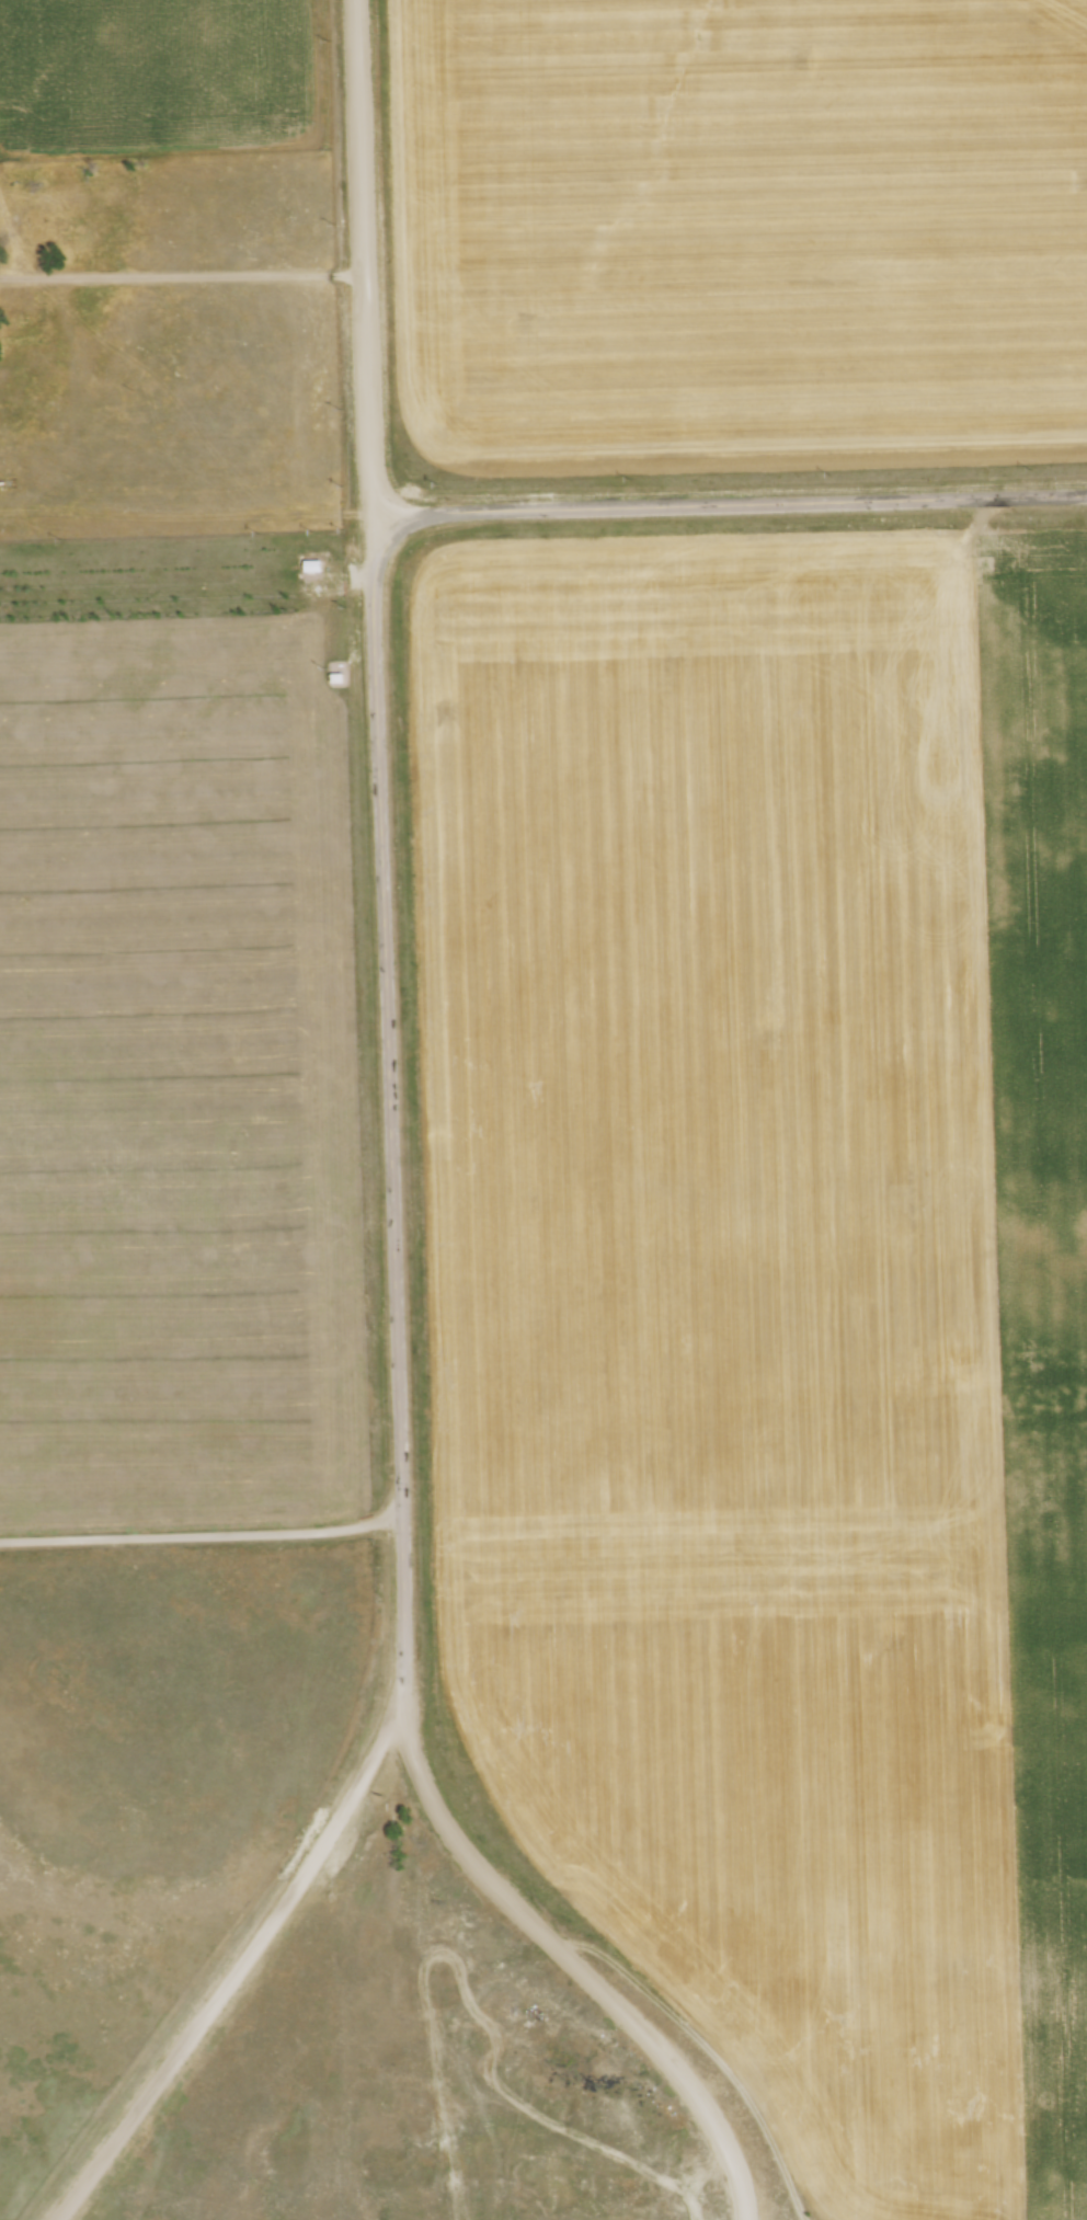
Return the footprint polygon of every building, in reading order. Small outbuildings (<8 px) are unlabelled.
[(304,574),(322,572),(321,560),(304,561),(304,574)]
